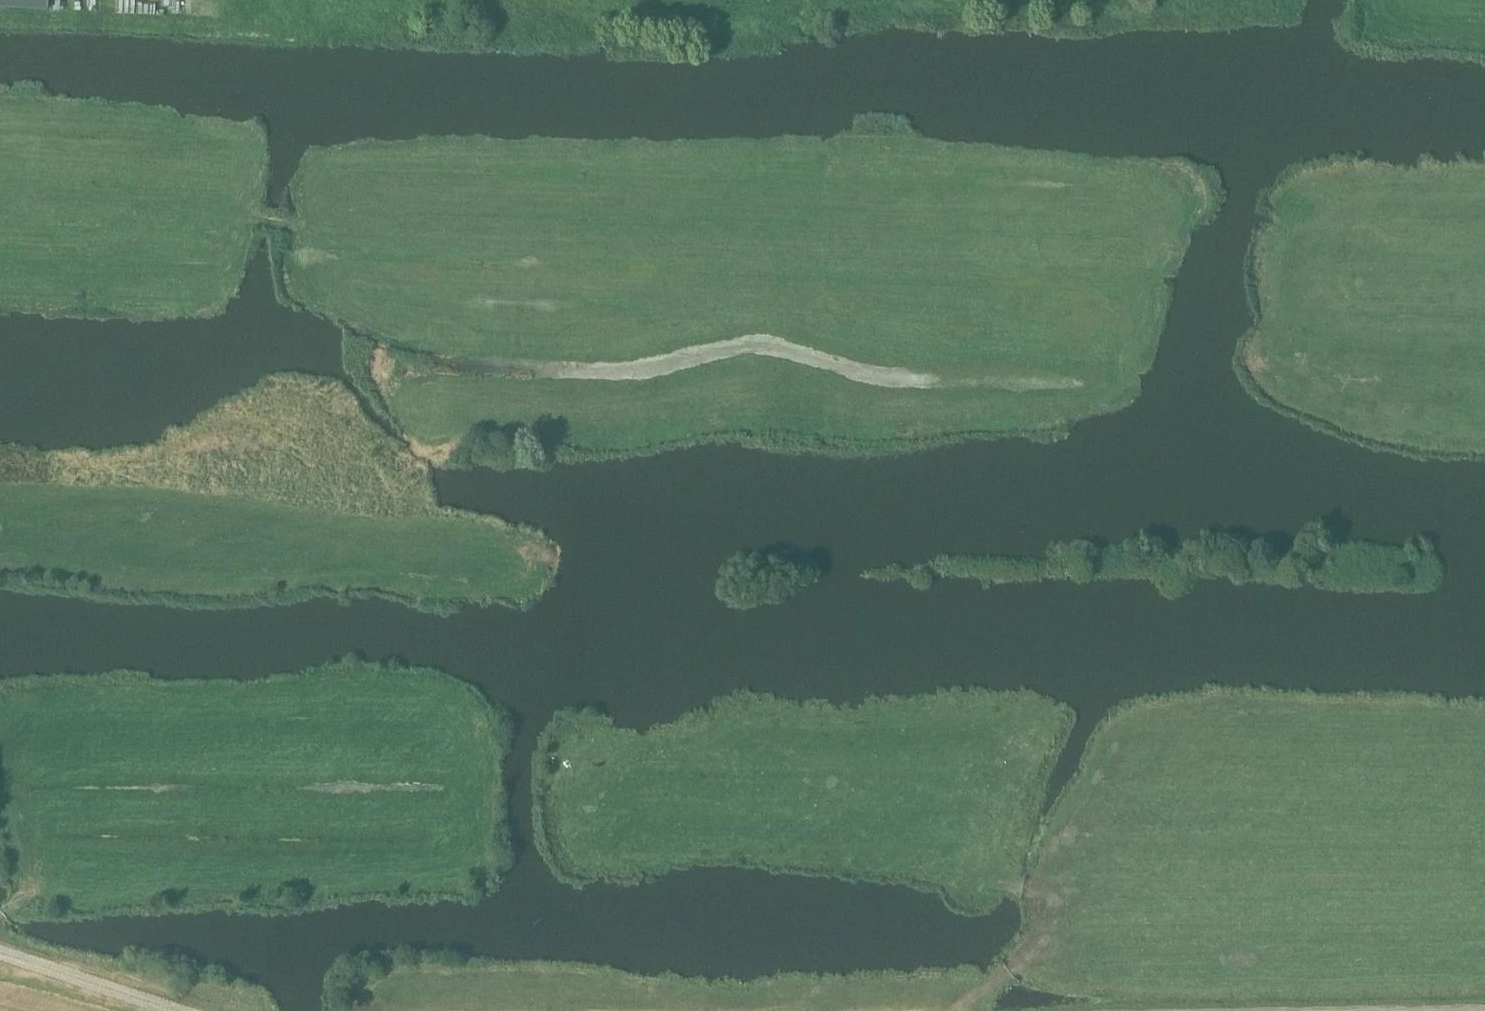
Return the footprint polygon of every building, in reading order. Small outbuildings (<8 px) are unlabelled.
[(48,11),(49,0),(0,0),(0,9),(48,11)]
